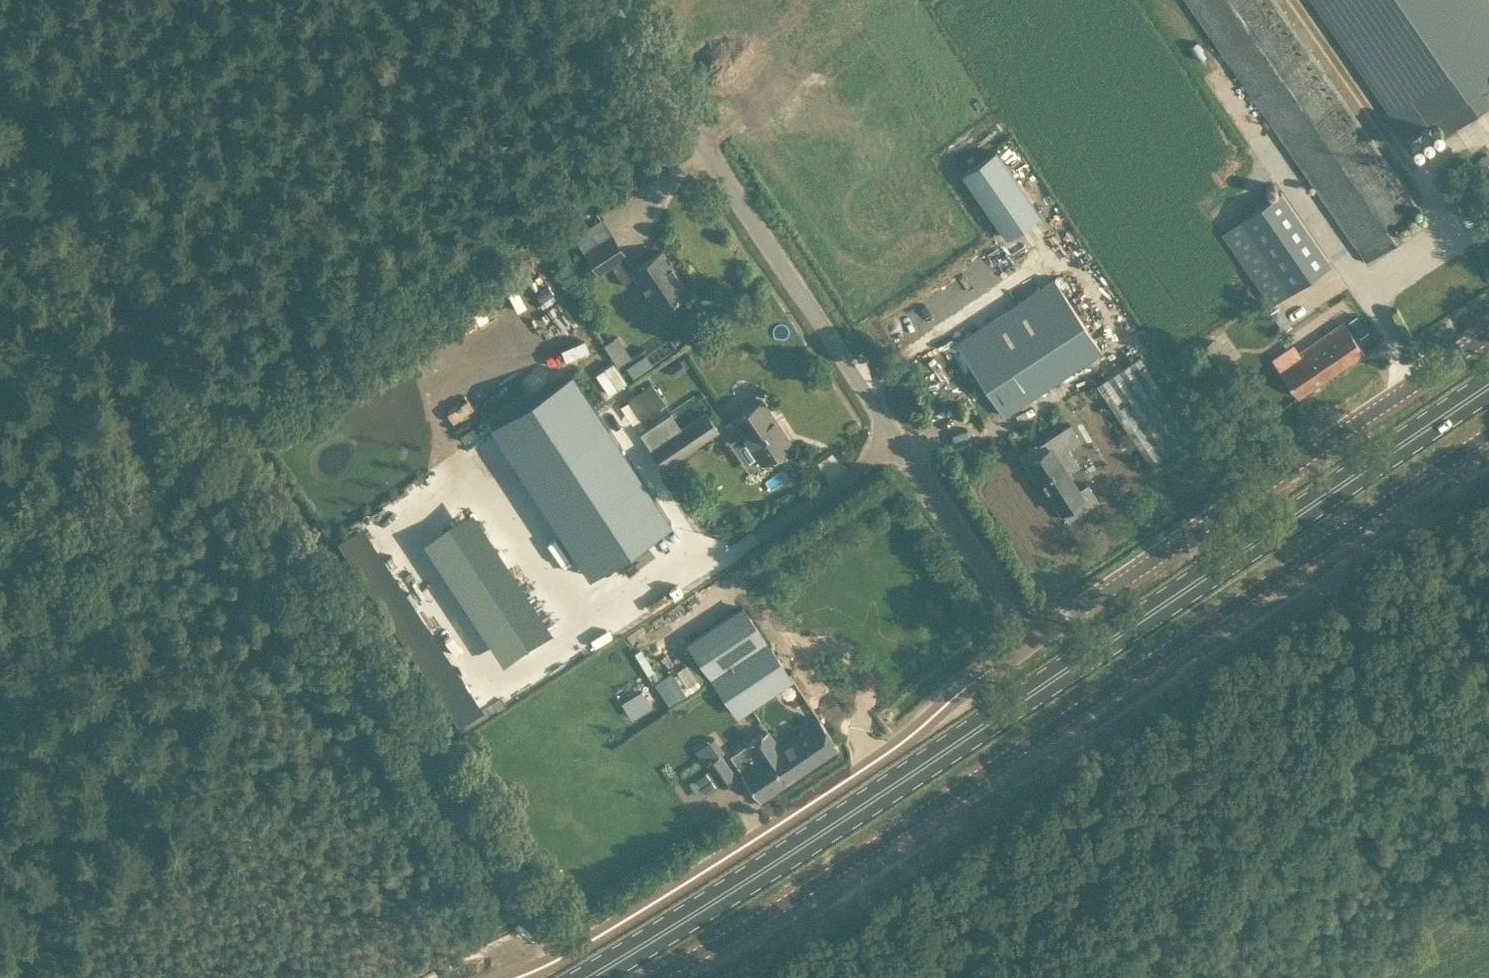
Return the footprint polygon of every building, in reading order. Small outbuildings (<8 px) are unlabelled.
[(1367,259),(1400,236),(1390,222),(1415,205),(1276,0),(1190,0),(1367,259)] [(1406,136),(1435,116),(1446,133),(1488,103),(1488,0),(1313,0),(1406,136)] [(1007,237),(1040,214),(995,149),(962,171),(1007,237)] [(1478,159),(1482,167),(1488,162),(1488,155),(1487,153),(1478,159)] [(1222,231),(1272,305),(1332,264),(1282,190),(1222,231)] [(639,277),(660,308),(671,300),(688,289),(662,251),(634,269),(613,236),(587,253),(600,271),(611,263),(627,285),(639,277)] [(957,342),(1005,414),(1103,352),(1056,278),(957,342)] [(1280,369),(1298,396),(1365,351),(1344,320),(1299,350),(1302,354),(1280,369)] [(645,354),(622,370),(630,380),(653,365),(645,354)] [(572,371),(491,425),(589,574),(670,521),(572,371)] [(652,381),(628,398),(641,418),(665,401),(652,381)] [(744,433),(763,462),(791,442),(762,399),(728,422),(738,437),(744,433)] [(664,466),(718,429),(706,412),(652,448),(664,466)] [(1082,439),(1071,423),(1038,444),(1037,441),(1021,452),(1036,477),(1039,475),(1068,519),(1099,499),(1088,483),(1079,489),(1068,472),(1079,465),(1068,448),(1082,439)] [(465,679),(370,519),(346,533),(433,681),(441,676),(448,688),(465,679)] [(689,641),(738,713),(791,678),(743,605),(689,641)] [(693,658),(664,677),(679,698),(707,679),(693,658)] [(742,772),(760,799),(839,745),(827,729),(821,719),(780,747),(768,730),(748,743),(750,745),(733,757),(743,772),(742,772)] [(697,749),(722,786),(737,775),(721,753),(725,750),(715,736),(697,749)]
